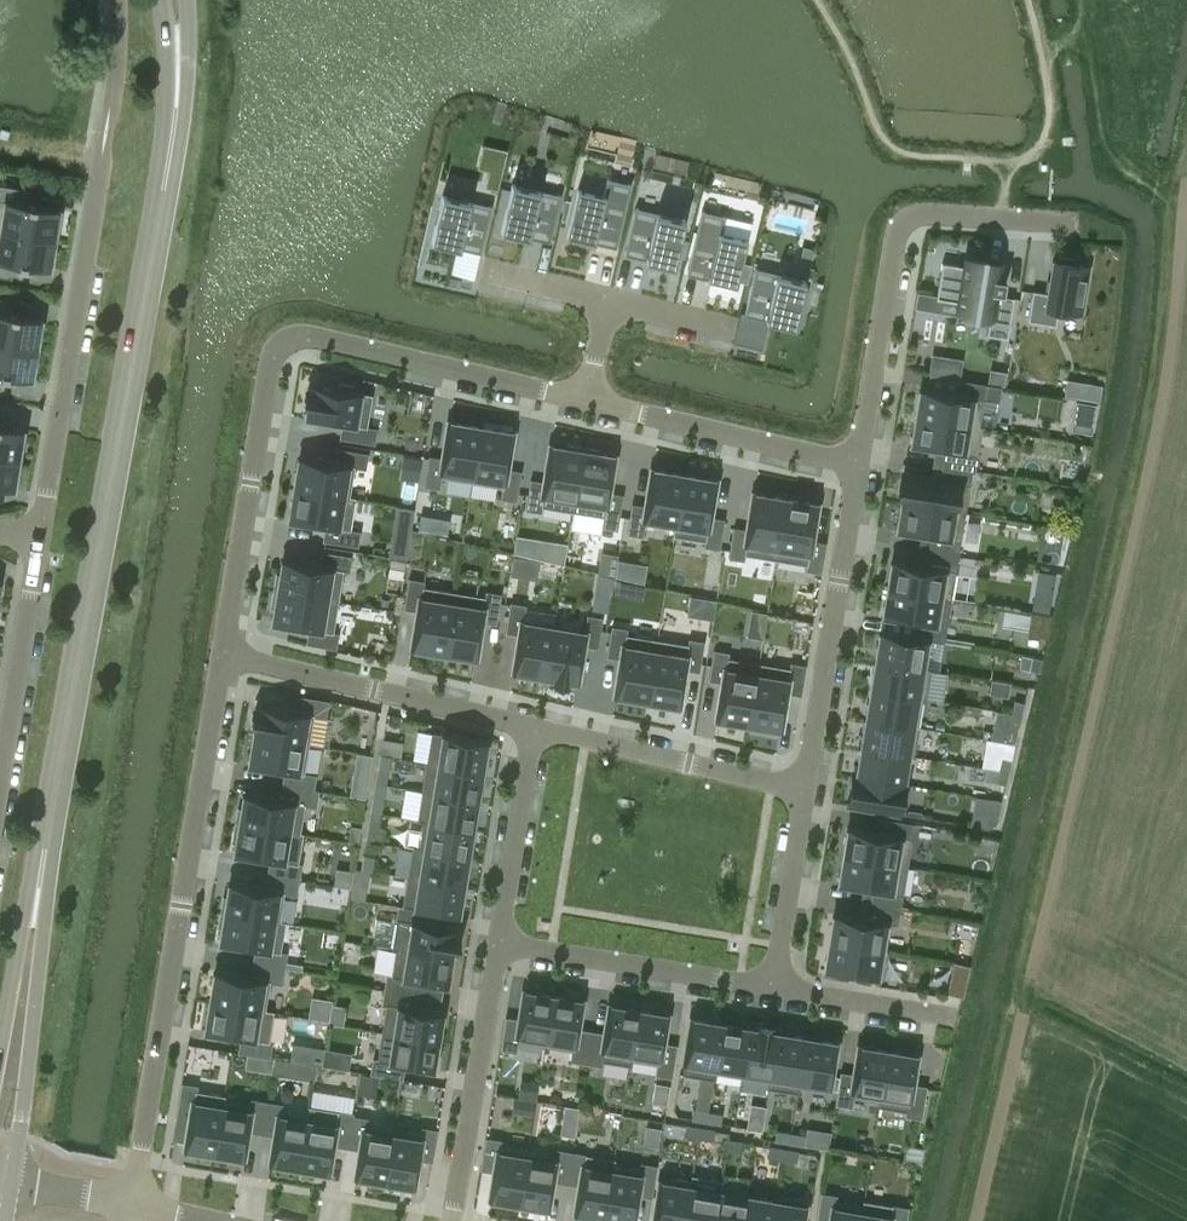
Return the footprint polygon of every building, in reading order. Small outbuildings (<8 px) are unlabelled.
[(486,187),(497,190),(505,157),(493,154),(490,170),(486,187)] [(603,195),(577,189),(566,236),(616,248),(631,184),(608,178),(603,195)] [(561,195),(512,183),(501,231),(550,242),(561,195)] [(55,239),(60,209),(24,203),(26,188),(0,184),(0,230),(55,239)] [(492,206),(442,194),(431,241),(481,253),(492,206)] [(565,200),(561,219),(566,220),(570,201),(565,200)] [(685,219),(635,207),(624,255),(674,266),(685,219)] [(702,211),(687,274),(736,286),(737,281),(742,262),(747,239),(722,233),(726,216),(702,211)] [(55,239),(0,230),(0,276),(11,278),(14,263),(50,269),(55,239)] [(1054,260),(1050,260),(1045,293),(1031,291),(1026,320),(1053,324),(1055,310),(1078,313),(1086,266),(1071,263),(1072,258),(1055,256),(1054,260)] [(990,315),(989,320),(987,335),(1007,338),(1014,298),(1012,297),(1012,298),(1001,296),(1002,293),(1003,293),(1005,279),(998,278),(1000,264),(966,259),(965,266),(962,266),(962,265),(941,262),(936,295),(936,298),(959,302),(958,309),(990,315)] [(751,264),(742,262),(737,281),(747,283),(751,264)] [(744,315),(768,321),(794,327),(797,312),(802,313),(807,292),(802,291),(805,279),(755,268),(745,313),(744,315)] [(37,349),(41,319),(6,313),(8,298),(0,297),(0,343),(37,349)] [(37,349),(0,343),(0,374),(32,379),(37,349)] [(1006,372),(990,369),(988,382),(1004,385),(1006,372)] [(954,393),(920,388),(916,416),(979,427),(980,426),(984,399),(998,401),(1001,386),(956,379),(954,393)] [(340,438),(375,444),(377,428),(367,426),(372,394),(354,391),(355,386),(339,383),(338,389),(311,384),(310,390),(307,389),(304,411),(307,411),(306,417),(342,423),(340,438)] [(1101,385),(1089,383),(1086,398),(1098,400),(1101,385)] [(1094,406),(1077,403),(1075,412),(1093,414),(1094,406)] [(979,427),(916,416),(911,444),(944,450),(942,465),(972,470),(975,470),(982,426),(980,426),(979,427)] [(441,477),(472,482),(481,427),(449,422),(443,458),(429,456),(424,486),(439,489),(441,477)] [(19,459),(23,429),(0,425),(0,456),(19,459)] [(512,432),(481,427),(472,482),(502,487),(501,499),(516,501),(521,471),(506,468),(512,432)] [(542,506),(573,511),(583,447),(567,444),(566,448),(551,445),(545,481),(530,479),(525,510),(541,512),(542,506)] [(614,455),(599,453),(599,449),(583,447),(573,511),(603,516),(601,527),(617,530),(623,494),(608,492),(614,455)] [(299,457),(294,488),(349,498),(349,496),(354,467),(366,469),(368,453),(338,448),(335,463),(299,457)] [(19,459),(0,456),(0,487),(14,489),(19,459)] [(403,457),(400,478),(417,480),(420,460),(403,457)] [(972,470),(942,465),(939,479),(903,473),(899,503),(901,503),(902,502),(965,513),(972,470)] [(645,519),(675,524),(676,524),(684,475),(653,469),(647,506),(632,503),(627,534),(642,536),(645,519)] [(715,480),(684,475),(676,524),(675,524),(673,535),(705,541),(704,546),(719,549),(724,519),(709,516),(715,480)] [(355,497),(349,496),(349,498),(294,488),(289,520),(325,526),(323,540),(358,546),(360,531),(350,529),(355,497)] [(745,554),(776,559),(786,498),(754,493),(748,530),(734,527),(728,558),(744,560),(745,554)] [(805,570),(821,573),(826,542),(811,540),(817,504),(786,498),(776,559),(806,564),(805,570)] [(965,513),(902,502),(901,503),(897,530),(930,536),(928,551),(958,555),(965,513)] [(421,515),(418,529),(428,531),(430,517),(421,515)] [(511,535),(509,573),(535,574),(536,558),(562,559),(563,537),(511,535)] [(391,541),(389,555),(406,558),(408,543),(391,541)] [(276,574),(274,591),(338,601),(343,570),(349,571),(351,556),(321,551),(319,566),(282,560),(280,575),(276,574)] [(958,555),(928,551),(925,565),(892,560),(887,588),(951,599),(958,555)] [(391,558),(388,574),(401,576),(404,560),(391,558)] [(412,648),(444,653),(454,591),(423,586),(424,581),(408,579),(403,609),(418,611),(412,648)] [(616,580),(613,594),(622,596),(625,581),(616,580)] [(945,634),(951,599),(887,588),(883,616),(916,622),(915,629),(945,634)] [(333,632),(338,601),(274,591),(271,607),(274,607),(272,622),(308,628),(306,643),(336,648),(339,633),(333,632)] [(484,597),(454,591),(444,653),(475,658),(481,621),(496,624),(501,594),(485,591),(484,597)] [(711,615),(713,595),(684,592),(682,613),(711,615)] [(514,671),(545,676),(553,627),(523,622),(525,605),(510,602),(505,632),(520,635),(514,671)] [(766,614),(751,611),(750,618),(765,621),(766,614)] [(584,632),(553,627),(545,676),(550,677),(549,680),(571,683),(571,681),(577,682),(583,645),(597,648),(602,617),(587,615),(584,632)] [(616,695),(647,700),(657,639),(626,634),(627,629),(612,626),(607,656),(621,659),(616,695)] [(880,631),(876,660),(922,668),(927,639),(944,642),(945,634),(915,629),(914,637),(880,631)] [(688,644),(657,639),(647,700),(678,705),(684,669),(699,671),(704,641),(689,639),(688,644)] [(717,719),(749,724),(759,663),(728,658),(729,652),(713,650),(708,680),(723,682),(717,719)] [(1041,658),(1032,656),(1029,669),(1039,671),(1041,658)] [(876,660),(871,689),(923,697),(923,698),(926,699),(931,669),(922,667),(922,668),(876,660)] [(786,693),(801,695),(806,665),(790,662),(789,668),(759,663),(749,724),(780,729),(786,693)] [(923,697),(871,689),(866,718),(918,726),(923,698),(923,697)] [(254,731),(254,735),(309,744),(314,715),(325,717),(327,701),(297,696),(295,711),(258,705),(258,709),(255,709),(251,730),(254,731)] [(1014,700),(1011,713),(1021,715),(1024,703),(1014,700)] [(1021,715),(1011,713),(1008,725),(1018,727),(1021,715)] [(918,726),(866,718),(861,746),(908,754),(908,755),(913,756),(918,726)] [(431,732),(427,762),(482,770),(487,741),(431,732)] [(285,771),(283,785),(313,790),(315,775),(304,773),(309,744),(254,735),(249,765),(285,771)] [(383,738),(380,754),(390,756),(396,757),(398,741),(383,738)] [(908,754),(861,746),(857,775),(903,783),(903,782),(908,755),(908,754)] [(353,751),(347,794),(363,796),(369,753),(353,751)] [(390,756),(380,754),(378,769),(388,770),(390,756)] [(1001,757),(998,770),(1008,772),(1011,759),(1001,757)] [(482,770),(427,762),(422,790),(477,799),(482,770)] [(995,782),(1005,784),(1008,772),(998,770),(995,782)] [(903,783),(857,775),(854,774),(849,805),(904,814),(909,783),(903,782),(903,783)] [(238,808),(235,823),(289,832),(289,831),(294,803),(315,806),(317,791),(313,790),(283,785),(280,800),(244,794),(241,809),(238,808)] [(477,799),(422,790),(417,820),(423,821),(423,820),(472,828),(477,799)] [(383,799),(373,797),(371,811),(381,813),(383,799)] [(991,798),(989,811),(998,813),(1001,801),(991,798)] [(907,866),(914,823),(884,818),(882,833),(848,827),(843,855),(907,866)] [(472,828),(423,820),(423,821),(418,848),(418,849),(467,857),(472,828)] [(270,859),(268,874),(298,879),(301,864),(287,862),(292,831),(289,831),(289,832),(235,823),(233,838),(237,838),(234,853),(270,859)] [(348,840),(358,842),(360,827),(350,826),(348,840)] [(418,848),(412,847),(407,877),(463,886),(467,857),(418,849),(418,848)] [(373,856),(364,854),(361,869),(371,870),(373,856)] [(843,855),(839,884),(872,889),(870,904),(900,909),(907,866),(843,855)] [(223,897),(221,912),(279,921),(280,921),(284,892),(296,894),(298,879),(268,874),(266,889),(229,882),(227,898),(223,897)] [(463,886),(407,877),(403,905),(403,906),(429,910),(429,911),(458,915),(463,886)] [(352,883),(350,897),(365,899),(368,886),(352,883)] [(403,905),(398,904),(391,948),(395,949),(396,948),(451,957),(451,954),(454,955),(458,933),(455,933),(456,928),(427,924),(429,911),(429,910),(403,906),(403,905)] [(867,919),(834,913),(829,941),(881,950),(881,949),(886,922),(897,924),(900,909),(870,904),(867,919)] [(256,948),(253,963),(284,968),(286,953),(280,952),(285,921),(280,921),(279,921),(221,912),(218,926),(222,927),(219,942),(256,948)] [(881,950),(829,941),(824,970),(882,979),(887,950),(881,949),(881,950)] [(451,957),(396,948),(395,949),(391,976),(387,975),(384,989),(415,994),(417,981),(446,985),(451,957)] [(954,962),(947,992),(962,995),(969,965),(954,962)] [(215,971),(210,1001),(265,1010),(265,1009),(270,981),(281,983),(284,968),(253,963),(251,977),(215,971)] [(415,994),(384,989),(382,1004),(386,1005),(382,1032),(437,1041),(442,1012),(413,1008),(415,994)] [(553,996),(524,991),(520,1020),(505,1017),(500,1048),(516,1051),(517,1041),(545,1045),(553,996)] [(577,1029),(581,1001),(553,996),(545,1045),(572,1050),(571,1060),(586,1062),(591,1032),(577,1029)] [(241,1037),(239,1052),(269,1057),(271,1041),(269,1041),(274,1011),(265,1009),(265,1010),(210,1001),(205,1031),(241,1037)] [(638,1010),(610,1005),(605,1034),(591,1032),(586,1062),(601,1065),(602,1060),(631,1065),(632,1059),(630,1059),(638,1010)] [(662,1043),(667,1015),(638,1010),(630,1059),(632,1059),(658,1064),(656,1074),(672,1076),(677,1046),(662,1043)] [(722,1024),(692,1019),(683,1074),(714,1079),(716,1067),(715,1067),(722,1024)] [(750,1028),(722,1024),(715,1067),(716,1067),(742,1072),(743,1072),(750,1028)] [(769,1082),(777,1033),(775,1032),(775,1030),(754,1026),(753,1029),(750,1028),(743,1072),(742,1072),(741,1078),(768,1082),(769,1082)] [(437,1041),(382,1032),(377,1059),(373,1059),(370,1073),(401,1078),(403,1065),(432,1069),(437,1041)] [(807,1038),(777,1033),(769,1082),(768,1082),(767,1088),(798,1093),(799,1087),(807,1038)] [(836,1042),(807,1038),(799,1087),(828,1092),(836,1042)] [(888,1051),(859,1046),(855,1075),(840,1073),(835,1103),(851,1106),(853,1096),(879,1100),(880,1100),(888,1051)] [(315,1047),(312,1063),(321,1064),(324,1049),(316,1048),(315,1047)] [(912,1084),(916,1056),(888,1051),(880,1100),(879,1100),(878,1106),(906,1110),(906,1115),(921,1117),(926,1087),(912,1084)] [(186,1148),(214,1153),(223,1101),(224,1101),(225,1095),(196,1090),(197,1086),(182,1083),(176,1118),(190,1120),(186,1148)] [(350,1110),(353,1093),(310,1087),(308,1103),(350,1110)] [(515,1099),(513,1113),(532,1116),(534,1102),(515,1099)] [(247,1130),(261,1132),(266,1102),(252,1100),(251,1105),(224,1101),(223,1101),(214,1153),(243,1157),(247,1130)] [(271,1162),(300,1167),(308,1114),(307,1114),(280,1109),(281,1104),(266,1102),(261,1132),(276,1134),(271,1162)] [(332,1144),(347,1146),(352,1116),(352,1113),(308,1106),(307,1114),(308,1114),(300,1167),(328,1172),(332,1144)] [(706,1121),(707,1111),(693,1109),(691,1119),(706,1121)] [(722,1114),(707,1111),(706,1121),(720,1124),(722,1114)] [(356,1176),(385,1181),(393,1129),(365,1124),(366,1118),(352,1116),(347,1146),(361,1149),(356,1176)] [(763,1121),(749,1118),(747,1128),(762,1130),(763,1121)] [(684,1135),(698,1137),(700,1128),(685,1125),(684,1135)] [(421,1133),(393,1129),(385,1181),(413,1186),(418,1158),(432,1160),(437,1130),(422,1128),(421,1133)] [(713,1140),(714,1130),(700,1128),(698,1137),(713,1140)] [(789,1142),(791,1133),(776,1130),(775,1140),(789,1142)] [(805,1135),(791,1133),(789,1142),(803,1145),(805,1135)] [(490,1198),(519,1203),(527,1151),(499,1146),(500,1140),(485,1138),(480,1168),(495,1170),(490,1198)] [(742,1142),(728,1139),(726,1149),(741,1151),(742,1142)] [(767,1156),(782,1158),(783,1149),(769,1146),(767,1156)] [(552,1180),(566,1182),(571,1152),(556,1149),(555,1155),(527,1151),(519,1203),(547,1207),(552,1180)] [(798,1151),(783,1149),(782,1158),(796,1161),(798,1151)] [(576,1212),(604,1217),(613,1165),(614,1165),(615,1159),(571,1152),(566,1182),(580,1184),(576,1212)] [(614,1165),(613,1165),(604,1217),(630,1220),(633,1220),(637,1194),(652,1196),(656,1166),(642,1163),(641,1169),(614,1165)] [(685,1220),(714,1220),(719,1191),(720,1191),(722,1180),(691,1175),(690,1180),(691,1181),(685,1220)] [(691,1181),(690,1180),(661,1176),(654,1220),(685,1220),(691,1181)] [(746,1196),(720,1191),(719,1191),(714,1220),(742,1220),(746,1196)] [(863,1206),(862,1205),(835,1201),(836,1195),(821,1193),(816,1220),(860,1220),(863,1206)] [(774,1200),(775,1200),(772,1220),(802,1220),(806,1199),(775,1194),(774,1200)] [(742,1220),(772,1220),(775,1200),(774,1200),(746,1196),(742,1220)] [(862,1205),(863,1206),(860,1220),(904,1220),(907,1207),(863,1200),(862,1205)]
